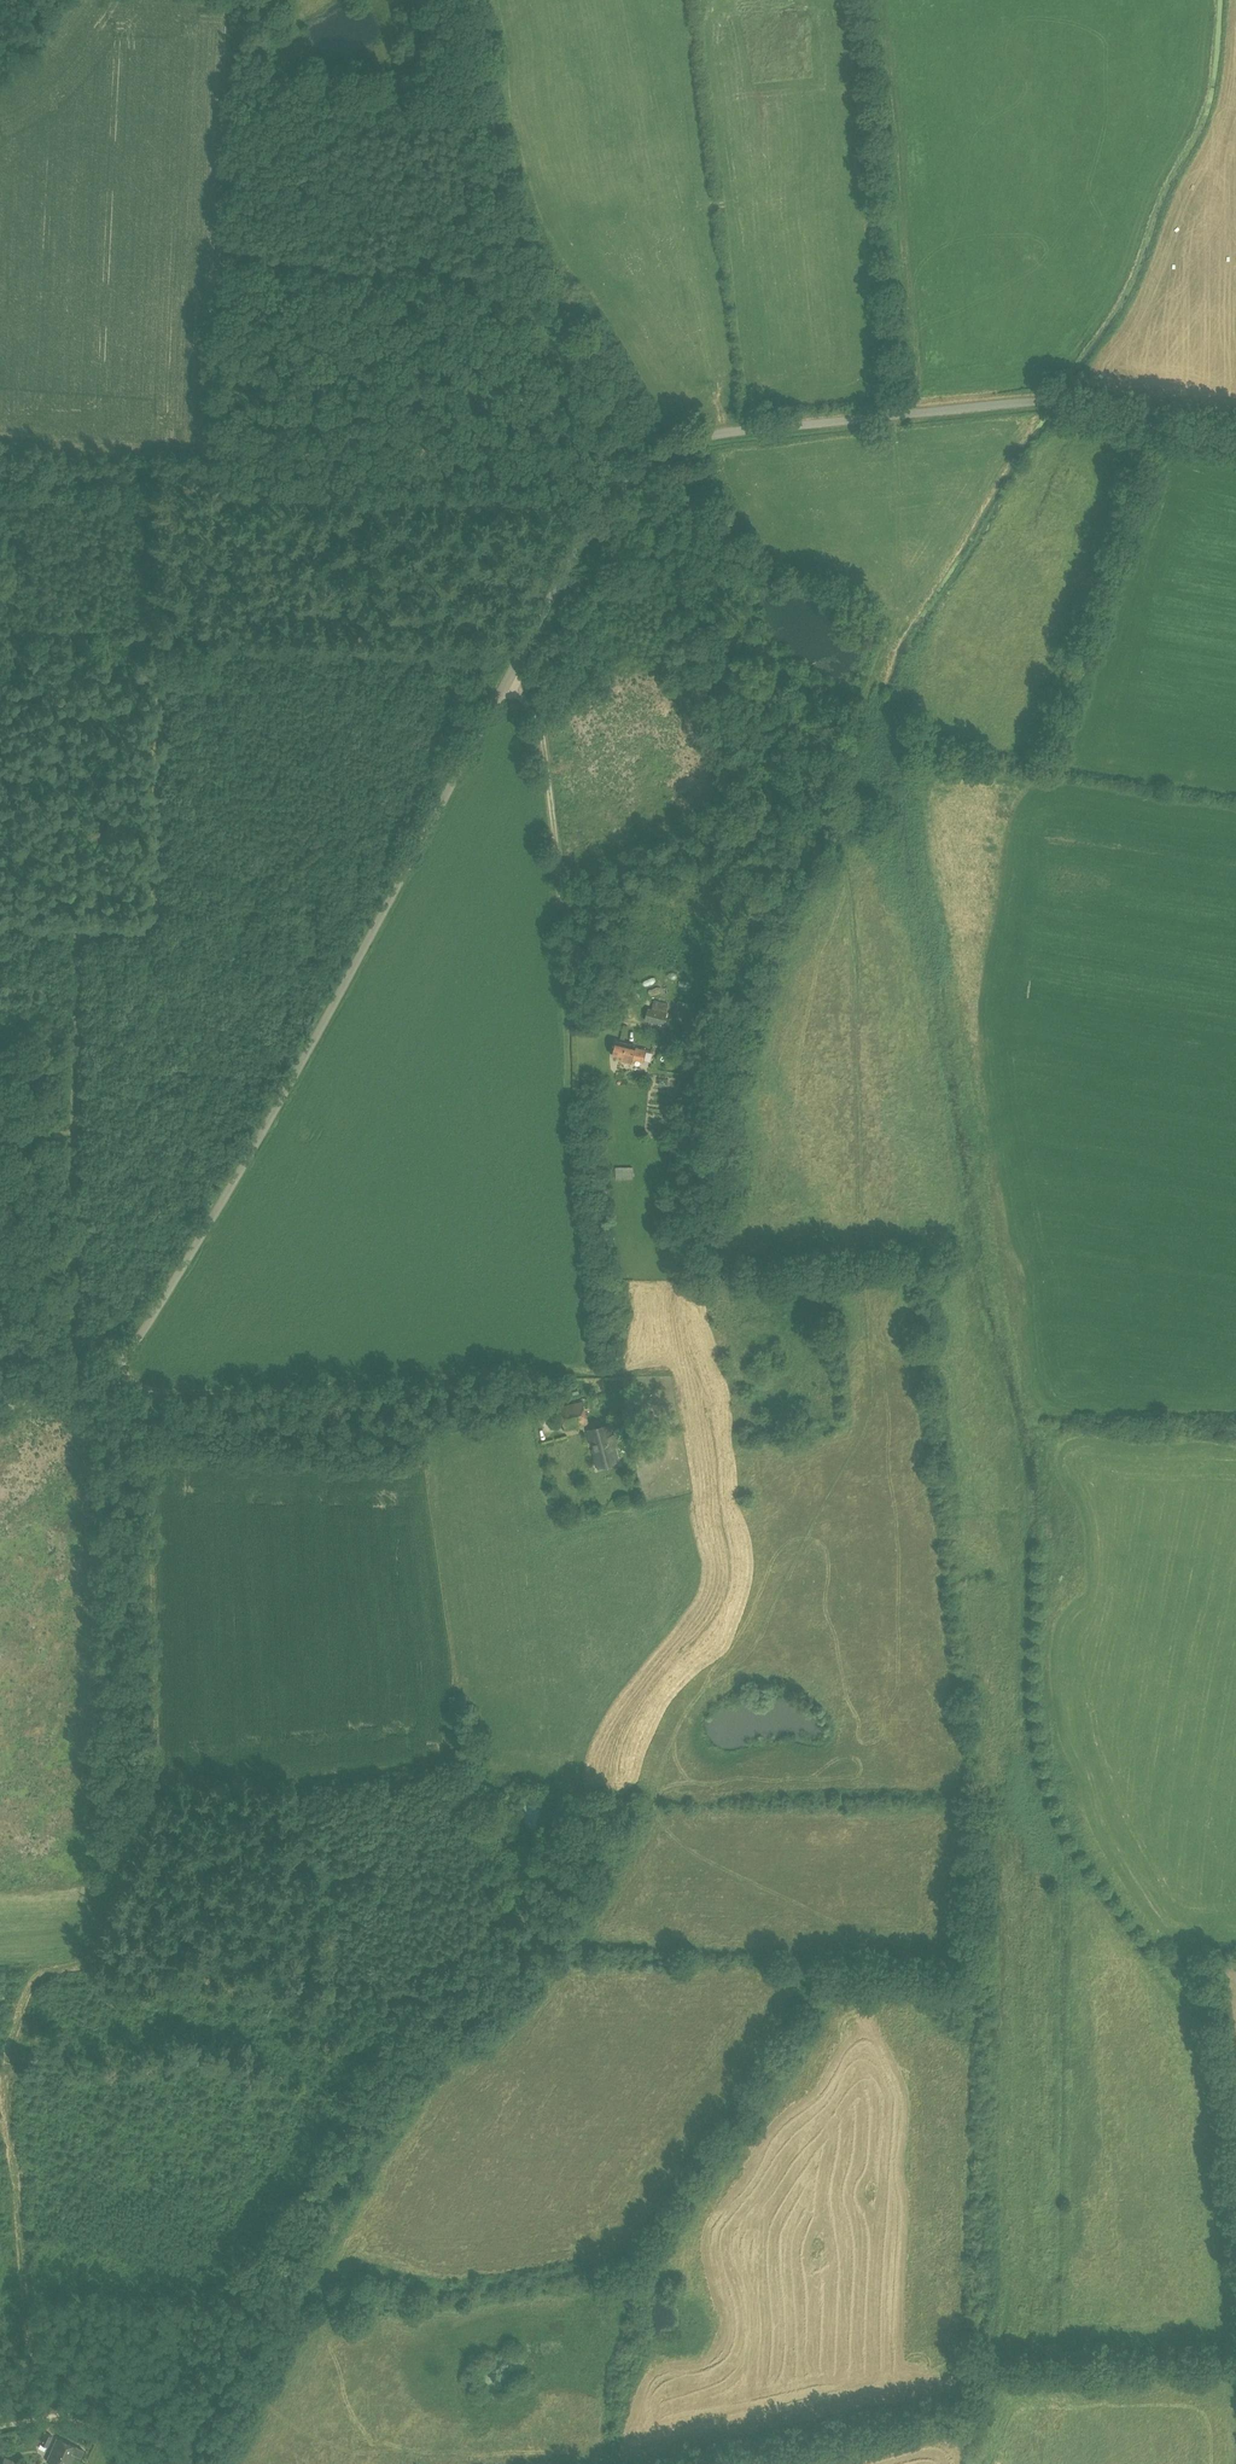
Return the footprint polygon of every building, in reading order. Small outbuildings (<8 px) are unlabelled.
[(645,1020),(664,1024),(667,1013),(648,1009),(645,1020)] [(674,1020),(682,1022),(682,1011),(676,1010),(674,1020)] [(613,1056),(622,1059),(622,1060),(631,1063),(632,1058),(643,1062),(646,1052),(636,1049),(636,1047),(618,1041),(613,1056)] [(354,1112),(344,1120),(346,1124),(357,1116),(354,1112)] [(616,1167),(616,1178),(633,1178),(633,1167),(616,1167)] [(560,1407),(565,1429),(589,1423),(583,1402),(560,1407)] [(610,1426),(587,1432),(595,1467),(618,1461),(615,1448),(618,1447),(615,1434),(612,1435),(610,1426)] [(39,2443),(48,2447),(53,2437),(44,2432),(39,2443)] [(84,2450),(57,2438),(47,2461),(55,2463),(71,2463),(75,2455),(80,2457),(84,2450)]
